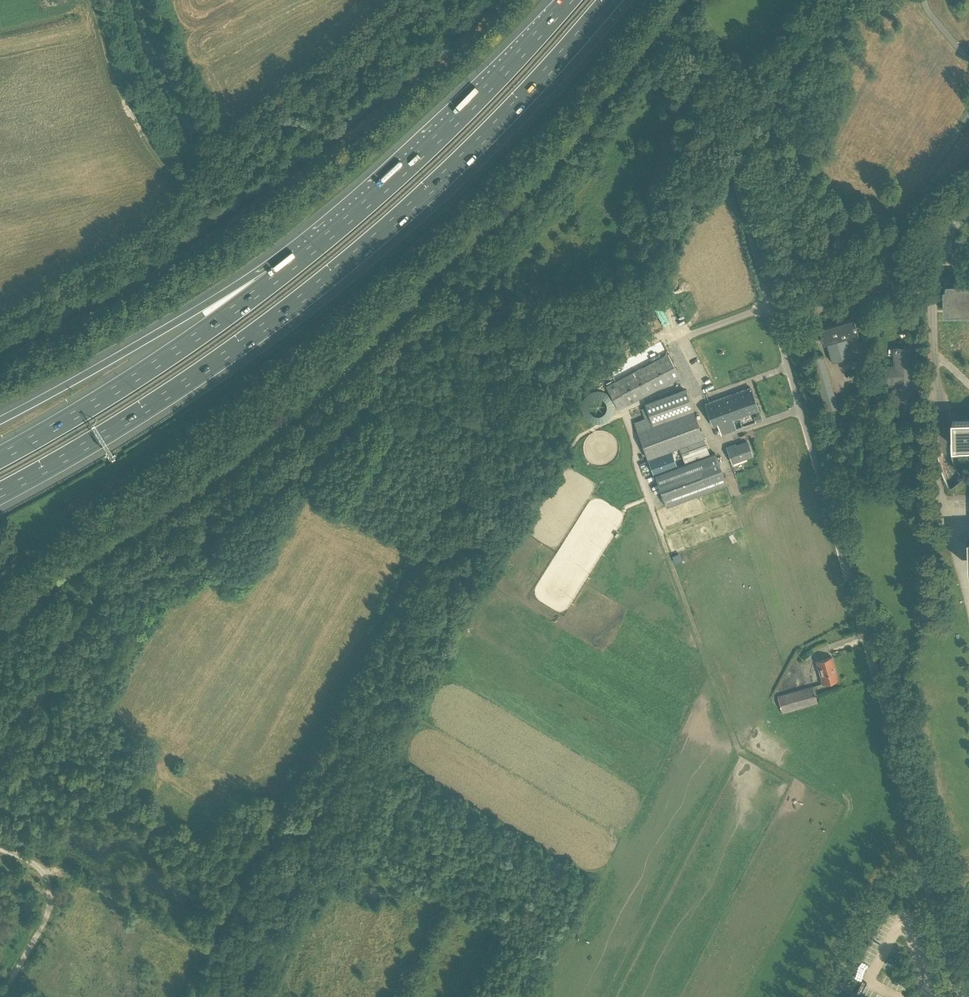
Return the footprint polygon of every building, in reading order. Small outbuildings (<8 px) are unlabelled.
[(780,250),(785,267),(791,265),(787,248),(780,250)] [(947,281),(948,310),(968,309),(968,280),(947,281)] [(855,323),(853,318),(819,328),(824,344),(826,343),(832,361),(852,355),(851,351),(862,348),(858,333),(855,323)] [(645,341),(657,336),(654,329),(642,334),(645,341)] [(611,372),(615,381),(606,385),(618,409),(681,376),(665,344),(632,361),(632,362),(611,372)] [(916,413),(915,368),(914,347),(894,348),(895,365),(876,366),(876,384),(895,384),(895,389),(893,389),(894,408),(897,408),(897,414),(916,413)] [(706,404),(714,426),(728,421),(731,427),(740,424),(740,422),(747,420),(746,415),(758,410),(750,388),(706,404)] [(635,422),(648,459),(679,448),(684,462),(709,454),(703,439),(686,393),(646,407),(650,417),(635,422)] [(953,419),(953,430),(951,433),(953,435),(954,446),(968,446),(968,418),(953,419)] [(733,447),(733,445),(727,448),(733,463),(752,455),(747,442),(733,447)] [(647,460),(649,467),(663,462),(666,469),(673,467),(668,452),(647,460)] [(727,485),(715,453),(655,475),(667,507),(727,485)] [(673,555),(675,562),(682,560),(680,553),(673,555)] [(838,679),(833,658),(817,662),(823,683),(838,679)] [(818,703),(813,687),(778,697),(782,713),(818,703)]
